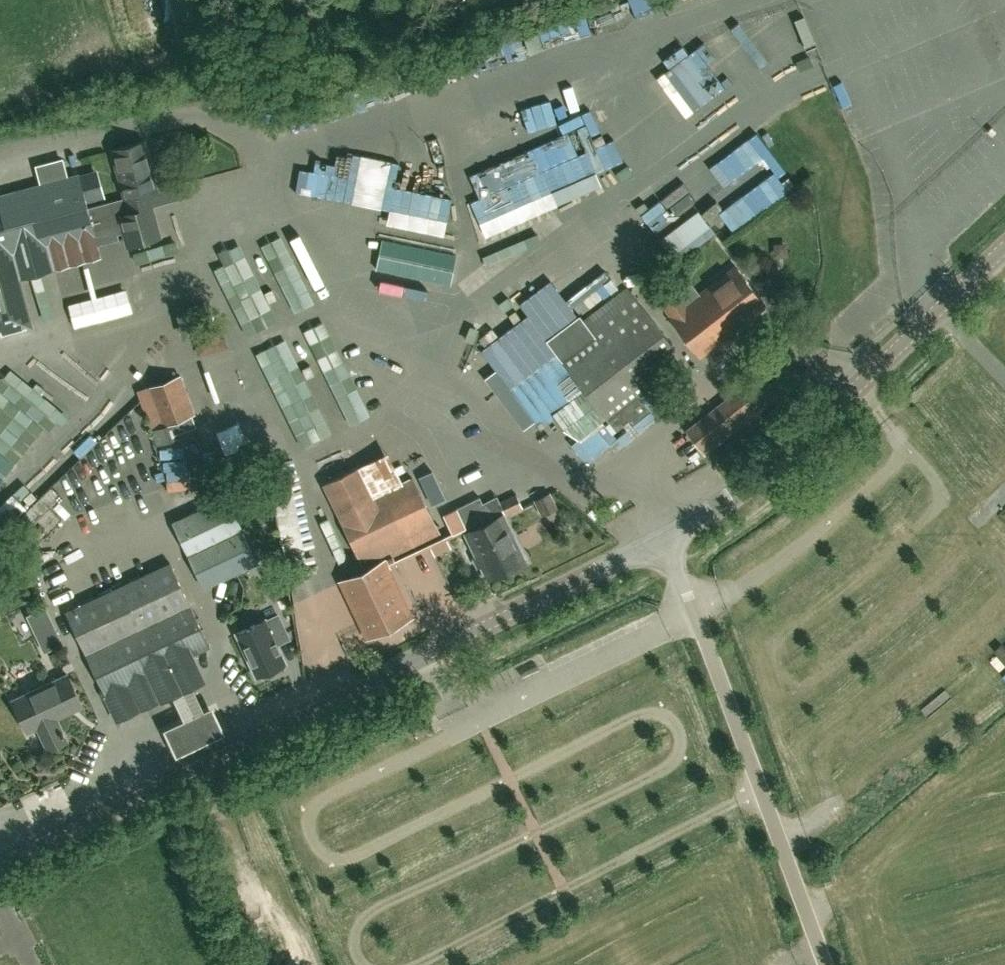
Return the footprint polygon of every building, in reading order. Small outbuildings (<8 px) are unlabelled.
[(551,45),(596,36),(592,15),(525,29),(530,54),(551,50),(551,45)] [(800,20),(813,48),(819,45),(806,17),(800,20)] [(723,57),(731,52),(717,31),(696,45),(692,39),(684,44),(710,81),(730,67),(723,57)] [(527,42),(516,43),(518,58),(529,57),(527,42)] [(508,65),(504,43),(463,50),(467,72),(508,65)] [(637,150),(716,89),(696,63),(656,94),(662,102),(638,121),(642,125),(627,137),(637,150)] [(526,136),(544,132),(542,122),(566,117),(561,94),(519,103),(526,136)] [(475,201),(488,235),(561,207),(554,189),(619,164),(610,140),(598,145),(591,125),(577,131),(578,133),(473,173),(483,198),(475,201)] [(728,190),(770,165),(754,139),(712,165),(728,190)] [(111,149),(116,168),(128,212),(152,206),(148,193),(157,190),(144,140),(111,149)] [(389,225),(448,234),(454,196),(400,188),(404,161),(356,154),(353,175),(340,174),(342,165),(316,161),(313,181),(337,184),(334,200),(392,209),(389,225)] [(101,256),(94,232),(110,227),(103,203),(87,207),(78,173),(0,195),(0,211),(0,332),(1,335),(33,327),(20,279),(101,256)] [(781,212),(796,202),(775,174),(722,211),(731,224),(726,227),(732,236),(775,205),(781,212)] [(653,226),(661,235),(701,197),(693,188),(653,226)] [(152,206),(128,212),(119,215),(127,245),(160,236),(152,206)] [(678,261),(719,233),(702,208),(661,236),(678,261)] [(381,247),(376,269),(450,284),(455,262),(381,247)] [(672,288),(676,292),(661,303),(670,315),(669,316),(701,357),(738,328),(740,330),(756,318),(754,315),(766,305),(735,265),(699,293),(686,277),(672,288)] [(634,296),(558,354),(584,389),(608,421),(616,431),(630,420),(632,423),(649,410),(638,396),(674,368),(657,346),(667,338),(634,296)] [(121,316),(114,330),(134,340),(142,326),(121,316)] [(202,356),(233,346),(225,323),(194,334),(202,356)] [(34,355),(28,362),(48,379),(54,372),(34,355)] [(4,407),(13,396),(22,403),(36,388),(12,367),(0,381),(0,403),(4,407)] [(746,421),(761,410),(779,396),(757,367),(724,392),(728,398),(686,430),(704,454),(746,421)] [(212,368),(206,370),(218,400),(224,398),(212,368)] [(156,445),(161,443),(174,439),(168,423),(195,413),(180,374),(146,386),(160,426),(151,430),(156,445)] [(101,426),(123,408),(117,401),(95,419),(101,426)] [(323,417),(345,437),(360,420),(337,401),(323,417)] [(238,463),(251,464),(252,452),(239,451),(238,463)] [(14,464),(0,453),(0,480),(14,464)] [(194,488),(192,458),(167,459),(169,489),(194,488)] [(375,495),(360,466),(323,484),(363,569),(440,533),(412,477),(375,495)] [(311,573),(295,471),(275,474),(292,576),(311,573)] [(0,506),(0,536),(28,505),(13,491),(0,506)] [(524,560),(502,515),(505,514),(505,515),(523,507),(516,493),(499,502),(497,496),(481,503),(479,498),(456,509),(467,532),(489,577),(524,560)] [(203,587),(257,561),(227,496),(172,521),(203,587)] [(450,547),(445,536),(429,543),(434,554),(450,547)] [(107,696),(117,716),(161,695),(163,699),(193,685),(181,659),(209,646),(170,562),(67,611),(106,696),(107,696)] [(383,562),(341,582),(368,636),(410,616),(383,562)] [(265,619),(236,632),(256,676),(258,675),(261,677),(270,673),(270,669),(285,662),(276,642),(289,636),(278,613),(265,619)] [(57,718),(82,706),(66,673),(13,699),(28,731),(37,727),(47,749),(67,740),(57,718)] [(228,729),(215,703),(166,726),(179,753),(228,729)]
